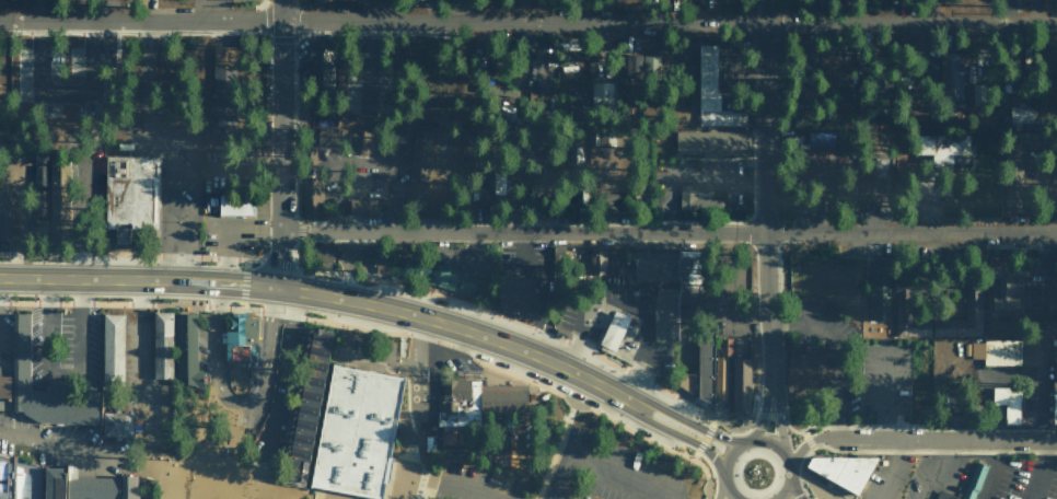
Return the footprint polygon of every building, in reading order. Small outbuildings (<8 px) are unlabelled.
[(745,126),(745,110),(716,110),(717,44),(698,44),(697,125),(745,126)] [(211,117),(233,117),(233,80),(232,80),(233,47),(212,46),(211,117)] [(961,52),(939,52),(940,102),(962,101),(961,52)] [(613,82),(591,82),(591,108),(614,108),(613,82)] [(1033,105),(1010,106),(1010,124),(1033,124),(1033,105)] [(792,126),(808,127),(808,110),(793,109),(792,126)] [(403,208),(424,211),(435,126),(414,124),(403,208)] [(333,147),(332,127),(316,128),(317,147),(333,147)] [(389,128),(388,152),(393,152),(394,142),(405,143),(405,128),(389,128)] [(370,131),(353,130),(352,151),(369,152),(370,131)] [(749,155),(749,131),(675,131),(675,155),(749,155)] [(833,131),(808,131),(807,146),(833,146),(833,131)] [(1024,168),(1023,131),(1004,132),(1005,169),(1024,168)] [(598,145),(608,145),(607,132),(598,132),(598,145)] [(932,153),(932,163),(968,163),(967,134),(914,135),(914,153),(932,153)] [(790,148),(801,147),(801,137),(790,137),(790,148)] [(103,155),(156,155),(156,228),(140,228),(140,243),(114,243),(114,229),(103,229),(103,155)] [(882,158),(865,159),(866,176),(883,175),(882,158)] [(46,165),(33,166),(34,187),(46,187),(46,165)] [(49,230),(68,230),(67,165),(47,165),(49,230)] [(950,195),(951,177),(912,176),(912,180),(929,180),(928,194),(950,195)] [(322,177),(302,177),(302,217),(322,217),(322,177)] [(1003,182),(1004,211),(1019,211),(1019,181),(1003,182)] [(679,211),(723,209),(722,198),(694,199),(693,184),(679,184),(679,211)] [(217,216),(217,193),(254,194),(254,204),(254,216),(217,216)] [(3,228),(9,228),(8,195),(0,195),(0,239),(3,238),(3,228)] [(347,215),(377,215),(378,199),(348,198),(347,215)] [(372,271),(387,272),(387,248),(373,248),(372,271)] [(605,251),(590,250),(590,273),(605,273),(605,251)] [(653,341),(676,341),(676,313),(698,313),(698,251),(677,250),(676,288),(653,288),(653,341)] [(633,252),(633,280),(676,279),(675,251),(633,252)] [(889,261),(868,260),(866,320),(888,320),(889,261)] [(477,275),(433,263),(427,283),(471,296),(477,275)] [(990,310),(1019,310),(1020,264),(991,264),(990,310)] [(536,310),(537,277),(499,276),(497,309),(536,310)] [(894,337),(982,337),(982,279),(964,279),(964,319),(909,319),(909,294),(895,294),(894,337)] [(629,317),(613,309),(597,344),(613,352),(629,317)] [(152,310),(171,310),(172,391),(153,391),(152,310)] [(175,311),(195,311),(195,369),(202,369),(202,384),(175,384),(175,311)] [(236,311),(248,311),(248,318),(256,318),(256,360),(224,360),(224,327),(230,328),(230,314),(236,314),(236,311)] [(102,390),(123,390),(123,312),(103,312),(102,390)] [(11,409),(20,409),(23,414),(32,417),(38,421),(97,422),(97,387),(80,387),(80,391),(66,391),(66,379),(46,379),(46,390),(33,391),(26,390),(26,313),(11,313),(11,409)] [(310,323),(334,328),(304,479),(280,475),(310,323)] [(713,331),(697,331),(697,402),(713,402),(713,331)] [(730,354),(730,339),(720,338),(720,354),(730,354)] [(983,365),(1019,365),(1019,341),(970,340),(970,359),(983,359),(983,365)] [(832,378),(831,351),(785,352),(786,390),(824,389),(823,378),(832,378)] [(731,358),(731,413),(749,413),(749,358),(731,358)] [(333,362),(405,375),(383,495),(311,481),(333,362)] [(10,408),(0,408),(0,374),(10,374),(10,408)] [(480,378),(480,383),(525,384),(525,415),(478,414),(478,449),(441,449),(441,423),(437,423),(437,378),(480,378)] [(1003,424),(1018,424),(1019,388),(991,387),(991,404),(1004,405),(1003,424)] [(808,455),(876,456),(856,494),(802,465),(808,455)] [(973,462),(962,498),(974,498),(984,465),(973,462)] [(74,477),(74,466),(44,466),(44,498),(120,498),(120,477),(74,477)] [(137,473),(137,498),(120,498),(120,477),(120,473),(137,473)] [(954,494),(952,498),(933,498),(938,488),(954,494)]
